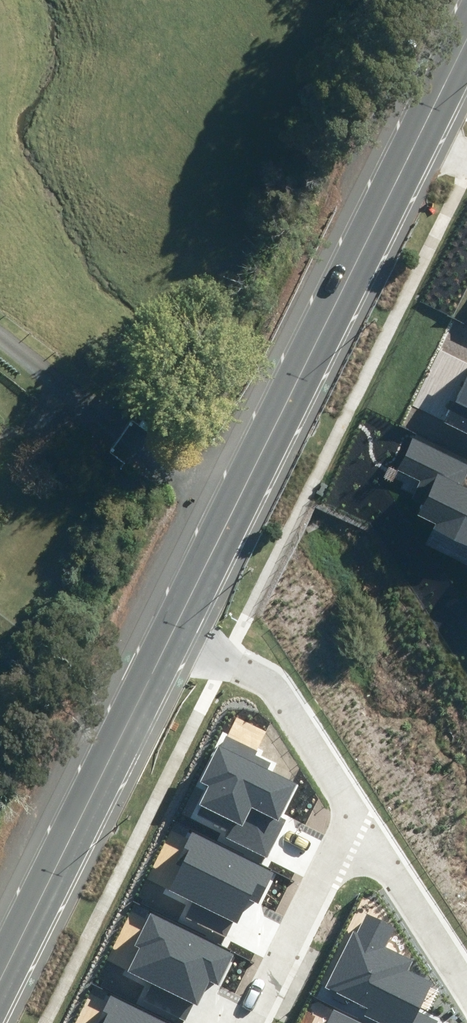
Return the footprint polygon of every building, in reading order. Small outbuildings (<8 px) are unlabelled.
[(448,423),(466,433),(466,384),(448,423)] [(413,440),(392,487),(423,501),(416,518),(430,524),(421,543),(466,563),(466,488),(462,486),(466,476),(466,464),(413,440)] [(270,758),(226,736),(202,782),(212,787),(197,816),(229,832),(226,838),(269,860),(291,816),(284,813),(298,784),(266,767),(270,758)] [(274,871),(193,831),(182,853),(187,855),(171,888),(237,920),(248,898),(258,903),(274,871)] [(366,912),(327,990),(367,1010),(364,1016),(378,1022),(439,1022),(440,1022),(419,1012),(433,982),(406,969),(412,959),(385,946),(395,926),(366,912)] [(232,954),(151,914),(140,935),(145,938),(129,971),(195,1003),(206,980),(216,985),(232,954)] [(110,993),(99,1014),(104,1017),(101,1022),(172,1022),(110,993)] [(335,1010),(329,1022),(362,1022),(335,1010)]
